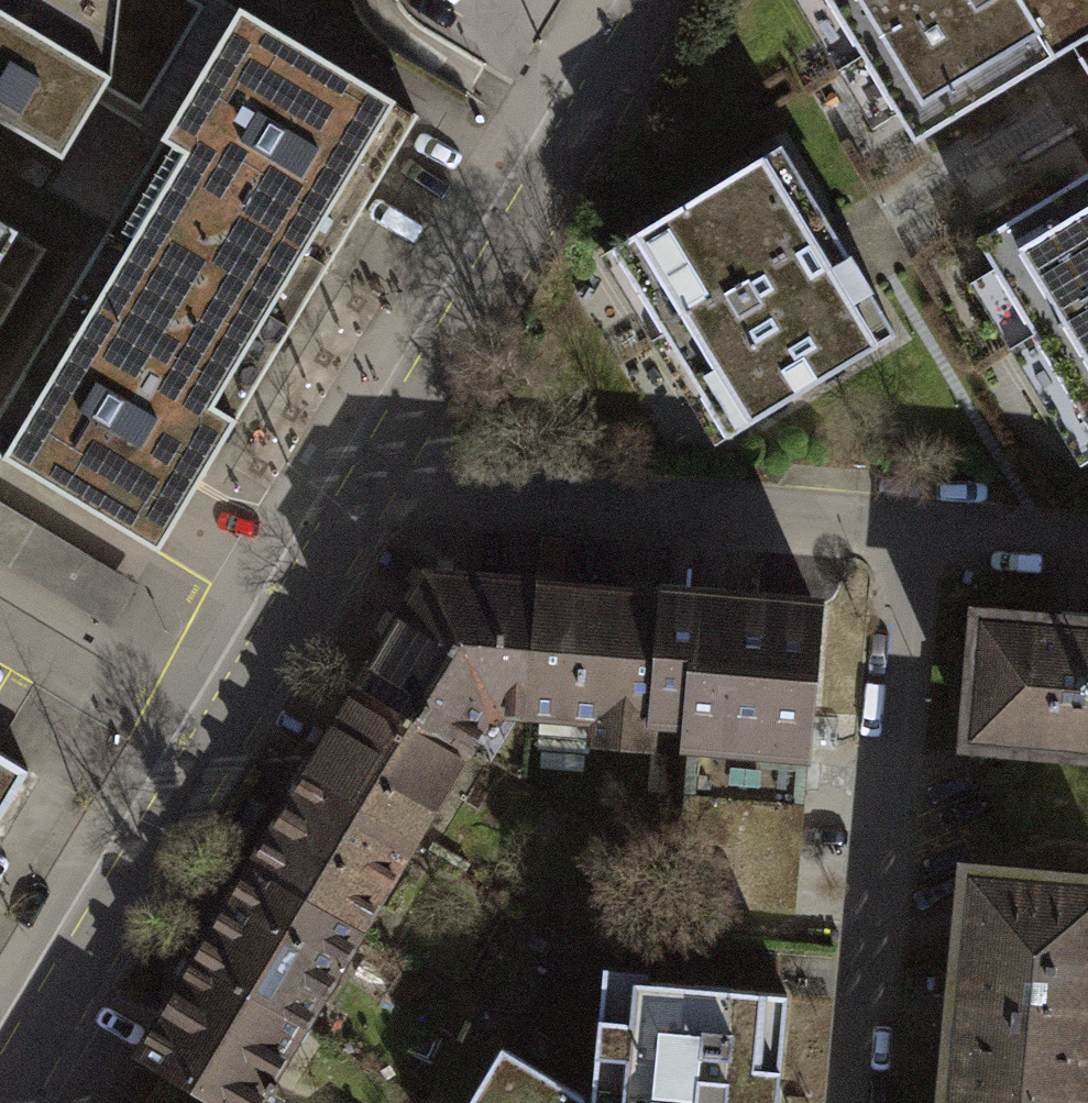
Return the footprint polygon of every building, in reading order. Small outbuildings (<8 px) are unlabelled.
[(239,8),(224,0),(0,0),(0,122),(61,159),(96,101),(159,141),(239,8)] [(872,128),(897,113),(915,143),(1087,39),(1087,0),(794,0),(872,128)] [(0,405),(0,454),(157,548),(197,481),(342,240),(417,115),(389,98),(239,8),(159,141),(0,405)] [(896,334),(781,147),(600,257),(715,444),(896,334)] [(1080,465),(1087,460),(1087,173),(977,240),(994,269),(970,283),(1080,465)] [(45,253),(0,225),(0,327),(45,253)] [(114,638),(139,597),(0,513),(0,569),(114,638)] [(426,573),(361,683),(468,749),(489,716),(501,710),(526,712),(537,581),(426,573)] [(650,747),(652,721),(663,592),(537,581),(526,712),(593,718),(591,742),(650,747)] [(816,602),(663,592),(652,721),(689,723),(688,740),(697,740),(686,856),(675,855),(675,875),(680,887),(691,901),(707,909),(728,909),(728,899),(788,898),(799,785),(807,785),(809,763),(800,762),(816,602)] [(971,738),(975,739),(976,726),(1012,729),(1011,742),(1087,748),(1087,628),(980,619),(971,738)] [(413,840),(468,749),(361,683),(304,774),(413,840)] [(25,783),(0,767),(0,825),(25,783)] [(358,932),(413,840),(304,774),(250,867),(358,932)] [(302,1024),(358,932),(250,867),(196,957),(302,1024)] [(969,873),(965,921),(976,922),(974,953),(961,952),(949,1092),(962,1093),(961,1102),(1087,1102),(1087,883),(969,873)] [(302,1024),(196,957),(139,1051),(165,1067),(223,1102),(254,1102),(302,1024)] [(604,966),(592,1097),(584,1097),(502,1048),(468,1102),(777,1102),(788,993),(649,981),(650,969),(604,966)] [(107,1102),(167,1102),(120,1079),(107,1102)]
